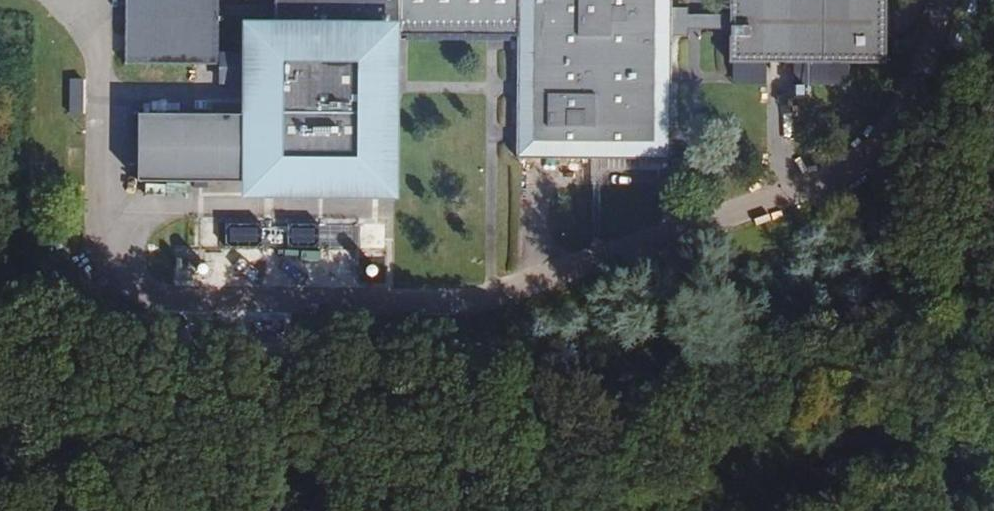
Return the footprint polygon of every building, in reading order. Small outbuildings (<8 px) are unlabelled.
[(127,64),(220,64),(220,0),(128,0),(127,64)] [(388,40),(403,40),(403,6),(403,0),(278,0),(278,40),(264,40),(264,119),(145,117),(145,183),(263,185),(263,189),(388,189),(388,40)] [(525,0),(403,0),(403,6),(525,10),(525,0)] [(679,40),(679,26),(679,0),(525,0),(525,10),(525,168),(679,168),(679,40)] [(884,0),(727,0),(727,19),(727,32),(727,66),(884,66),(884,0)] [(727,32),(727,19),(679,26),(679,40),(727,32)] [(363,249),(390,248),(389,216),(362,217),(363,249)] [(232,242),(263,244),(263,228),(233,227),(232,242)] [(320,241),(318,227),(292,230),(294,245),(320,241)] [(985,435),(993,452),(993,431),(985,435)]
